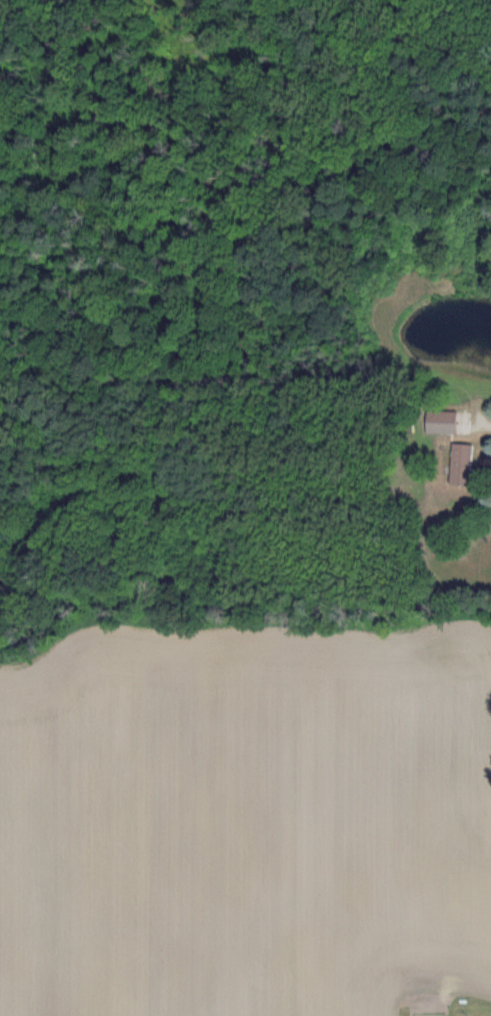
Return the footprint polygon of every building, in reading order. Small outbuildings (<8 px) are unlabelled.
[(464,412),(434,412),(434,435),(464,435),(464,412)] [(478,445),(456,445),(456,486),(478,486),(478,445)]
